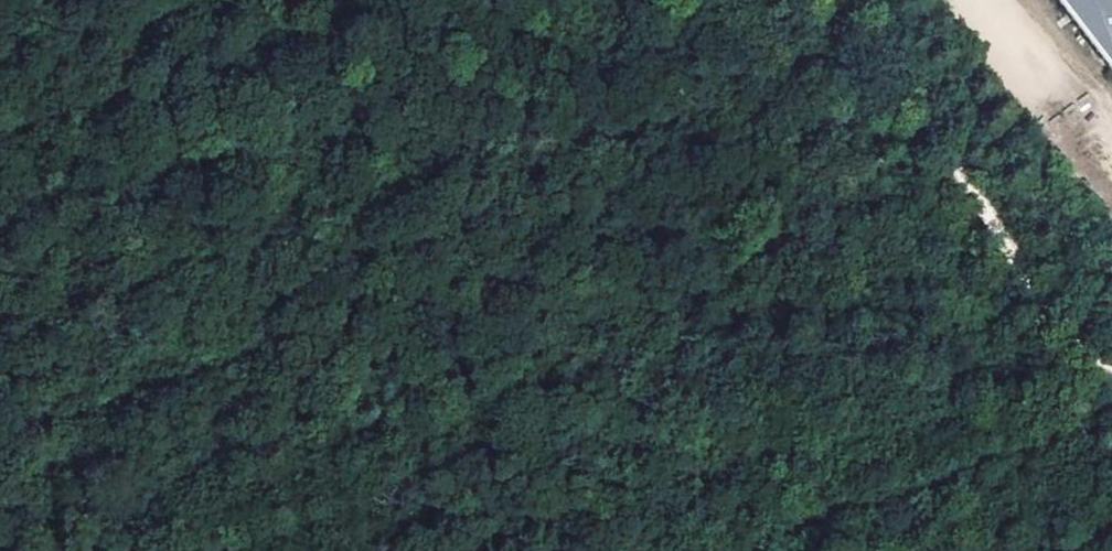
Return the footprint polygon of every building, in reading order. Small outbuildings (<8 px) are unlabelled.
[(1111,71),(1111,0),(1059,0),(1111,71)]
